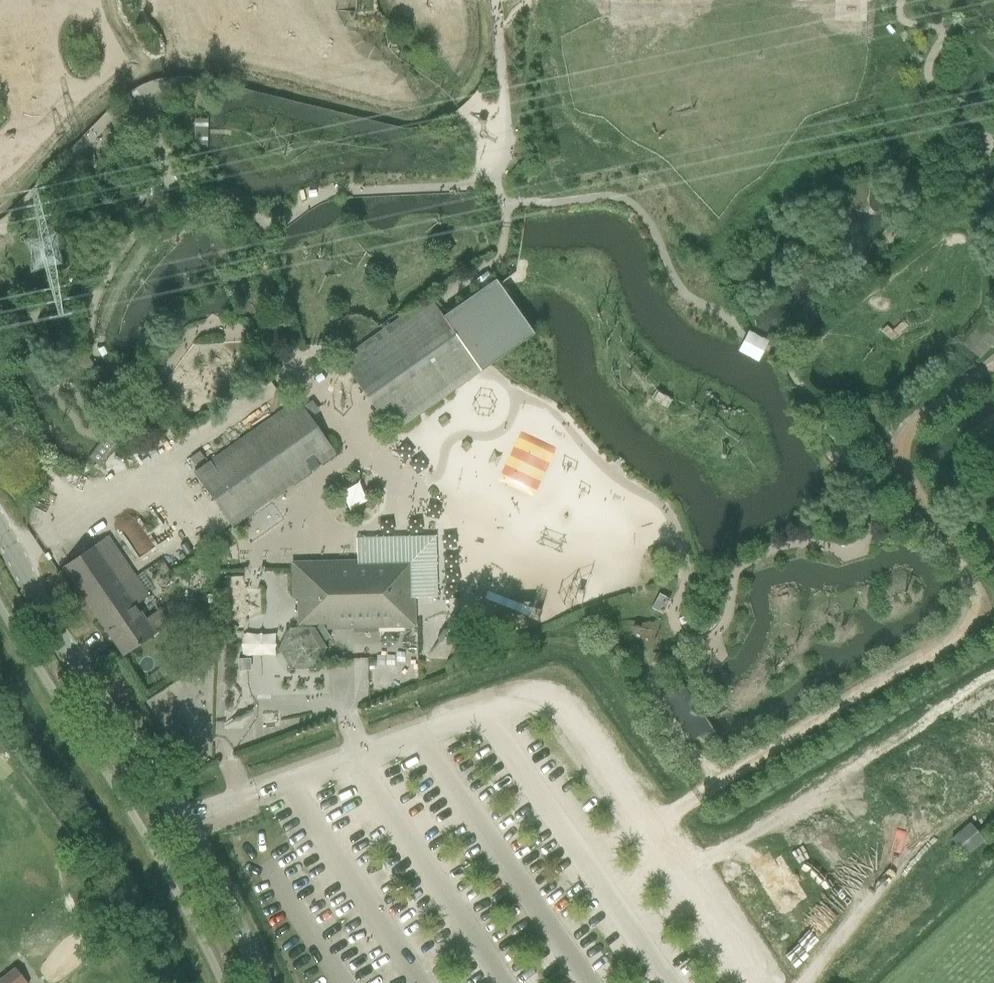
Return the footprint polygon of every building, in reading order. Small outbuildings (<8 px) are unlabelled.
[(208,115),(194,115),(193,141),(207,141),(208,115)] [(144,206),(133,219),(139,225),(146,218),(156,208),(155,186),(144,187),(144,206)] [(429,296),(340,359),(353,378),(357,384),(364,394),(369,401),(382,419),(392,434),(456,389),(472,378),(475,375),(481,371),(534,334),(496,279),(443,316),(435,305),(432,300),(429,296)] [(813,310),(807,303),(794,314),(799,321),(813,310)] [(986,314),(961,342),(978,359),(993,340),(993,321),(986,314)] [(743,337),(736,350),(757,361),(764,348),(767,342),(768,340),(765,339),(751,331),(749,330),(747,329),(746,332),(743,337)] [(89,353),(73,344),(74,360),(89,372),(89,353)] [(105,399),(94,399),(97,404),(99,408),(100,411),(103,427),(104,431),(105,434),(121,430),(121,425),(120,422),(115,407),(110,401),(108,399),(105,399)] [(336,454),(297,399),(193,473),(231,527),(236,524),(269,500),(336,454)] [(443,413),(436,420),(442,427),(449,420),(443,413)] [(534,496),(555,446),(520,431),(498,480),(534,496)] [(99,466),(117,443),(105,434),(99,442),(87,457),(93,462),(99,466)] [(466,440),(460,446),(465,451),(471,445),(466,440)] [(490,450),(486,461),(497,466),(502,455),(490,450)] [(201,454),(191,461),(196,468),(206,461),(201,454)] [(354,477),(335,493),(352,513),(370,497),(354,477)] [(557,489),(547,485),(543,495),(553,499),(557,489)] [(319,560),(290,561),(291,599),(297,599),(297,611),(297,625),(312,625),(319,625),(322,625),(326,625),(326,629),(415,627),(414,599),(437,598),(436,535),(355,537),(355,559),(319,560)] [(135,581),(105,537),(62,566),(92,611),(135,581)] [(220,546),(220,560),(233,560),(233,546),(220,546)] [(135,581),(92,611),(123,655),(169,623),(160,610),(146,620),(134,604),(145,596),(135,581)] [(662,612),(668,600),(659,595),(653,607),(662,612)] [(685,613),(678,617),(681,623),(688,620),(687,618),(685,613)] [(319,625),(314,628),(322,642),(329,638),(322,625),(319,625)] [(238,659),(238,669),(248,668),(248,659),(238,659)] [(437,668),(422,663),(418,674),(433,680),(437,668)] [(681,682),(676,685),(664,692),(676,714),(691,740),(700,735),(706,744),(716,738),(710,729),(694,703),(681,682)] [(263,720),(284,719),(284,710),(263,710),(263,720)] [(984,839),(969,822),(950,838),(965,856),(984,839)] [(20,972),(7,982),(28,982),(20,972)]
